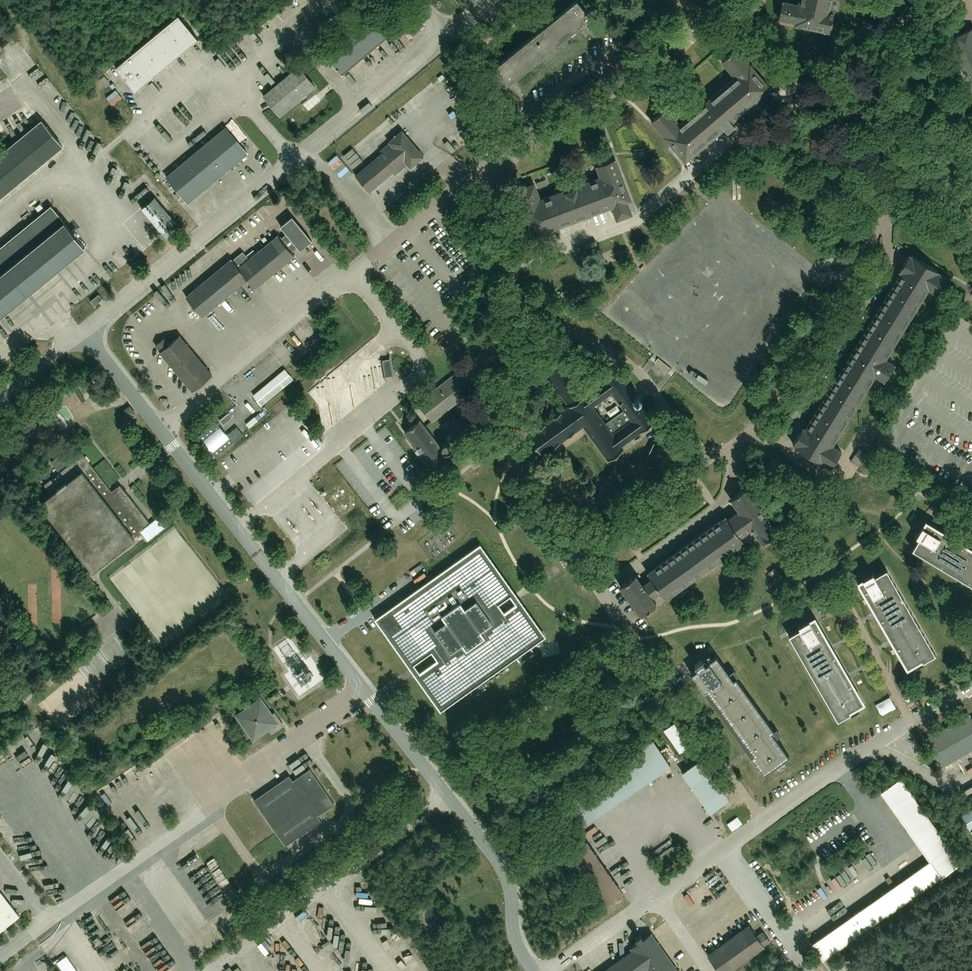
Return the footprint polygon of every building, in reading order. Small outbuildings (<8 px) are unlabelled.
[(503,89),(591,17),(577,0),(576,0),(489,71),(503,89)] [(767,0),(755,0),(752,14),(763,17),(767,0)] [(829,31),(833,11),(829,11),(832,0),(799,0),(799,4),(782,1),(778,18),(795,21),(795,24),(829,31)] [(321,48),(320,48),(342,74),(342,73),(391,32),(392,33),(392,32),(371,6),(370,7),(321,48)] [(135,90),(198,38),(178,14),(115,67),(135,90)] [(949,39),(971,88),(971,28),(949,39)] [(651,120),(685,160),(724,127),(727,131),(734,125),(731,121),(770,88),(736,48),(721,60),(735,76),(679,124),(665,108),(651,120)] [(816,54),(812,50),(805,56),(809,60),(816,54)] [(315,67),(307,58),(300,65),(308,74),(315,67)] [(263,95),(280,115),(315,86),(298,66),(263,95)] [(62,146),(41,120),(0,154),(0,197),(62,146)] [(166,176),(188,202),(188,201),(246,152),(246,153),(247,152),(226,126),(166,176)] [(355,175),(369,191),(392,172),(394,174),(407,163),(410,167),(423,156),(402,130),(388,141),(389,142),(380,150),(382,153),(355,175)] [(645,156),(645,149),(633,149),(634,157),(645,156)] [(534,183),(517,189),(523,205),(521,206),(533,239),(552,232),(551,228),(555,227),(561,224),(570,221),(577,219),(585,215),(592,213),(601,210),(608,207),(612,206),(617,220),(632,215),(626,200),(630,199),(615,157),(596,164),(601,176),(597,178),(590,180),(581,183),(575,186),(566,189),(559,192),(550,195),(544,197),(540,199),(534,183)] [(176,222),(155,196),(141,208),(162,234),(176,222)] [(51,206),(0,248),(0,315),(8,309),(9,309),(9,308),(17,301),(18,302),(19,301),(18,301),(27,293),(28,294),(28,293),(36,286),(37,287),(38,286),(37,285),(46,278),(46,279),(47,278),(46,277),(55,270),(56,271),(56,270),(64,263),(65,263),(66,263),(65,262),(74,255),(74,256),(75,255),(74,254),(84,246),(51,206)] [(294,255),(291,252),(297,246),(300,250),(312,240),(292,216),(280,226),(287,234),(281,239),(278,235),(249,259),(242,252),(232,260),(231,259),(186,297),(202,316),(247,279),(254,288),(294,255)] [(822,461),(831,467),(841,451),(832,445),(875,375),(884,380),(894,364),(885,358),(928,288),(937,294),(947,278),(938,272),(939,271),(912,254),(911,255),(909,254),(899,270),(901,272),(805,428),(803,427),(792,443),(795,445),(794,446),(821,462),(822,461)] [(102,299),(98,294),(90,301),(94,305),(102,299)] [(212,375),(179,335),(169,343),(164,337),(155,344),(161,350),(160,351),(192,391),(212,375)] [(418,402),(432,420),(495,371),(481,353),(418,402)] [(389,354),(390,359),(382,360),(382,357),(382,358),(383,369),(385,380),(386,380),(385,377),(389,376),(392,376),(393,376),(391,365),(389,354)] [(536,429),(530,433),(529,433),(529,434),(528,435),(542,454),(543,453),(544,454),(545,453),(544,453),(550,448),(551,449),(552,448),(552,447),(559,442),(560,443),(561,442),(560,441),(567,437),(568,437),(567,436),(575,430),(575,431),(576,430),(582,425),(583,426),(584,425),(608,459),(624,448),(621,445),(653,421),(639,402),(641,401),(641,398),(639,395),(636,395),(635,396),(617,371),(587,392),(562,358),(544,371),(568,404),(568,405),(568,406),(562,410),(561,410),(560,410),(561,411),(553,417),(553,416),(552,417),(546,422),(545,421),(544,422),(545,423),(537,428),(537,427),(536,428),(536,429)] [(285,368),(252,394),(261,405),(293,379),(285,368)] [(67,391),(60,396),(64,401),(71,396),(67,391)] [(130,405),(122,410),(129,419),(136,413),(130,405)] [(229,412),(220,420),(223,424),(232,417),(229,412)] [(423,425),(419,420),(416,422),(414,424),(412,426),(409,428),(407,429),(404,431),(409,437),(409,438),(413,443),(414,444),(436,472),(451,461),(448,458),(444,453),(445,452),(446,452),(447,452),(448,452),(449,452),(450,451),(451,450),(451,449),(451,448),(451,447),(451,446),(451,445),(450,445),(450,444),(449,444),(449,443),(448,443),(447,443),(446,443),(445,443),(444,443),(443,444),(442,445),(442,446),(442,447),(442,448),(441,448),(423,425)] [(243,434),(236,426),(227,435),(216,421),(195,439),(212,460),(217,456),(233,442),(234,443),(243,434)] [(67,463),(69,465),(44,484),(52,494),(40,503),(93,570),(135,537),(132,534),(140,528),(141,530),(141,531),(148,540),(167,525),(159,516),(144,528),(142,526),(149,521),(125,490),(120,494),(115,488),(112,490),(83,454),(70,463),(62,453),(51,462),(58,471),(67,463)] [(777,531),(745,487),(730,499),(739,510),(728,518),(726,516),(647,573),(651,578),(643,584),(635,574),(620,585),(640,613),(656,602),(652,597),(660,591),(665,598),(744,541),(740,536),(751,528),(762,542),(777,531)] [(971,586),(971,549),(967,546),(966,549),(962,546),(963,544),(963,543),(959,541),(954,538),(940,530),(938,532),(934,529),(935,527),(935,526),(931,524),(926,521),(923,526),(922,525),(917,533),(915,536),(919,538),(912,549),(971,586)] [(751,536),(748,533),(746,535),(743,536),(746,540),(748,543),(751,542),(753,540),(751,536)] [(504,612),(498,603),(501,601),(505,598),(510,595),(480,552),(479,551),(382,620),(413,663),(418,660),(422,657),(426,654),(431,650),(437,659),(432,663),(428,666),(424,669),(419,672),(441,703),(519,648),(538,634),(522,611),(516,603),(512,606),(507,609),(504,612)] [(768,572),(775,581),(781,577),(774,568),(768,572)] [(935,654),(886,569),(874,576),(872,572),(867,575),(862,578),(863,579),(858,582),(861,588),(860,588),(863,592),(866,591),(868,595),(866,596),(874,611),(877,616),(876,616),(877,616),(879,620),(882,619),(884,623),(882,625),(890,639),(893,644),(895,648),(896,648),(898,647),(901,651),(898,653),(907,667),(914,664),(921,659),(922,661),(935,654)] [(809,620),(808,619),(803,622),(798,625),(800,628),(788,635),(837,720),(850,713),(849,711),(856,706),(863,702),(854,688),(852,689),(850,684),(852,683),(850,679),(850,678),(849,679),(847,674),(838,659),(836,661),(833,656),(836,655),(834,651),(834,650),(833,651),(830,646),(822,631),(820,633),(817,628),(820,627),(818,622),(817,623),(814,617),(809,620)] [(131,626),(127,626),(130,631),(134,635),(136,633),(138,631),(135,629),(131,626)] [(733,678),(716,655),(705,662),(703,659),(695,664),(697,668),(691,673),(704,691),(707,689),(753,753),(750,755),(764,774),(789,756),(772,732),(774,730),(735,676),(733,678)] [(914,697),(908,686),(900,691),(907,702),(914,697)] [(890,696),(875,704),(881,715),(896,708),(890,696)] [(272,733),(280,728),(281,721),(275,711),(272,713),(260,698),(236,715),(253,740),(269,728),(272,733)] [(971,718),(969,713),(925,738),(941,766),(971,748),(971,718)] [(653,741),(567,802),(583,824),(668,765),(669,764),(653,741)] [(683,771),(682,771),(711,812),(712,811),(711,811),(727,800),(700,761),(684,771),(683,771)] [(253,800),(285,845),(321,820),(317,815),(318,815),(317,814),(316,815),(315,813),(318,811),(319,813),(319,814),(321,813),(334,803),(310,768),(297,777),(296,778),(295,779),(296,781),(294,782),(293,781),(293,780),(289,774),(254,799),(253,799),(253,800)] [(881,790),(931,861),(812,944),(822,959),(960,863),(900,777),(882,789),(881,790)] [(584,841),(569,851),(605,905),(622,893),(617,886),(585,840),(584,840),(584,841)] [(19,916),(0,891),(0,931),(19,916)] [(707,955),(719,970),(728,970),(764,946),(763,945),(770,940),(763,931),(756,936),(749,925),(707,955)] [(647,970),(678,970),(651,932),(643,938),(640,934),(635,937),(638,941),(630,947),(632,950),(603,970),(646,970),(647,970)] [(781,957),(775,960),(782,970),(788,966),(781,957)]
